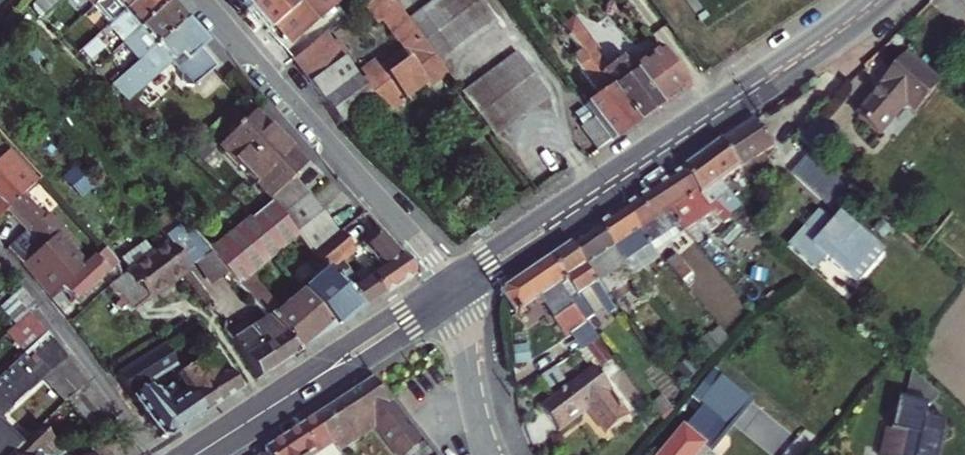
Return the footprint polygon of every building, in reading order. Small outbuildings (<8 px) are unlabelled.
[(66,0),(33,0),(30,3),(45,18),(66,0)] [(113,23),(139,0),(101,0),(96,5),(113,23)] [(113,23),(109,27),(126,45),(131,40),(171,2),(169,0),(139,0),(113,23)] [(249,8),(268,29),(276,22),(293,41),(335,5),(331,0),(258,0),(249,8)] [(425,42),(409,21),(394,0),(372,0),(364,5),(378,24),(382,21),(401,49),(361,79),(375,97),(382,107),(400,94),(406,102),(447,72),(441,63),(425,42)] [(470,0),(436,0),(409,21),(425,42),(441,63),(490,27),(470,0)] [(490,27),(498,21),(482,0),(470,0),(490,27)] [(935,5),(960,30),(964,25),(964,0),(939,0),(935,5)] [(120,62),(129,72),(187,20),(171,2),(131,40),(137,46),(120,62)] [(113,86),(130,103),(175,62),(196,86),(218,67),(202,49),(209,43),(187,20),(129,72),(113,86)] [(589,59),(599,73),(612,64),(582,25),(571,34),(589,59)] [(309,81),(343,54),(327,33),(301,52),(298,54),(306,65),(300,69),(309,81)] [(652,35),(624,55),(632,66),(661,46),(652,35)] [(97,38),(80,53),(90,63),(106,48),(97,38)] [(635,69),(661,106),(690,84),(661,46),(632,66),(635,69)] [(549,95),(518,53),(513,57),(544,98),(549,95)] [(306,65),(298,54),(291,59),(300,69),(306,65)] [(375,97),(361,79),(343,54),(309,81),(331,109),(342,123),(375,97)] [(495,135),(544,98),(513,57),(464,93),(495,135)] [(612,64),(599,73),(637,123),(662,106),(661,106),(635,69),(633,71),(621,57),(612,64)] [(940,84),(907,57),(881,87),(884,89),(860,117),(881,135),(907,104),(916,112),(940,84)] [(610,140),(611,141),(622,133),(637,123),(599,73),(589,59),(579,67),(599,95),(585,105),(594,118),(610,140)] [(301,239),(329,215),(296,175),(308,163),(259,111),(224,145),(271,195),(270,210),(277,211),(301,239)] [(610,140),(594,118),(582,126),(598,148),(610,140)] [(812,134),(829,148),(842,132),(825,118),(812,134)] [(775,148),(756,120),(684,171),(712,210),(721,223),(729,216),(739,206),(723,183),(775,148)] [(37,183),(8,152),(0,160),(0,217),(9,208),(37,183)] [(852,188),(814,152),(798,169),(837,204),(852,188)] [(679,233),(712,210),(684,171),(651,193),(676,228),(679,233)] [(653,244),(676,228),(651,193),(627,209),(653,244)] [(23,195),(9,208),(28,229),(9,248),(23,263),(62,226),(50,213),(45,218),(23,195)] [(601,227),(629,266),(653,295),(658,291),(639,263),(657,250),(653,244),(627,209),(601,227)] [(275,260),(301,239),(277,211),(270,210),(246,227),(275,260)] [(329,215),(301,239),(317,258),(340,239),(346,235),(329,215)] [(820,218),(793,250),(820,274),(830,262),(860,288),(885,259),(838,218),(830,227),(820,218)] [(260,380),(300,352),(210,254),(184,225),(165,241),(166,243),(189,271),(193,267),(217,294),(209,310),(260,380)] [(78,243),(62,226),(23,263),(51,294),(61,285),(86,263),(72,248),(78,243)] [(275,260),(246,227),(210,254),(300,352),(336,329),(302,290),(284,305),(257,276),(275,260)] [(629,266),(601,227),(574,245),(603,285),(629,266)] [(398,251),(385,236),(369,251),(383,267),(370,278),(384,297),(417,275),(398,251)] [(340,239),(317,258),(327,269),(331,274),(341,266),(350,258),(354,256),(340,239)] [(120,262),(119,262),(127,272),(155,250),(147,241),(120,262)] [(189,271),(166,243),(155,250),(127,272),(150,301),(184,275),(189,271)] [(603,285),(574,245),(567,249),(552,259),(568,280),(582,300),(603,285)] [(76,301),(119,262),(120,262),(105,246),(86,263),(61,285),(76,301)] [(668,263),(670,265),(681,280),(683,281),(692,273),(678,255),(668,263)] [(517,315),(541,299),(568,280),(552,259),(507,288),(505,297),(517,315)] [(681,280),(670,265),(657,276),(669,290),(681,280)] [(384,297),(370,278),(360,286),(341,266),(331,274),(363,311),(384,297)] [(327,269),(302,290),(336,329),(363,311),(331,274),(327,269)] [(150,301),(127,272),(110,286),(134,313),(150,301)] [(541,299),(555,319),(556,320),(561,317),(585,349),(602,338),(599,334),(577,304),(582,300),(568,280),(541,299)] [(577,304),(599,334),(608,328),(598,314),(605,309),(609,314),(620,306),(603,285),(582,300),(577,304)] [(17,325),(30,313),(36,307),(20,289),(0,307),(17,325)] [(25,353),(47,332),(30,313),(17,325),(7,334),(25,353)] [(2,419),(55,369),(67,357),(47,332),(25,353),(0,376),(0,454),(10,454),(24,442),(2,419)] [(185,346),(178,335),(161,346),(168,357),(185,346)] [(199,420),(184,396),(168,374),(175,369),(168,357),(161,346),(118,374),(120,379),(134,395),(129,398),(147,421),(161,438),(171,439),(199,420)] [(218,351),(197,365),(221,405),(244,390),(218,351)] [(67,357),(55,369),(75,395),(88,383),(67,357)] [(191,391),(184,396),(199,420),(221,405),(197,365),(181,375),(191,391)] [(594,370),(543,410),(560,432),(587,411),(606,435),(628,417),(609,393),(611,392),(594,370)] [(912,370),(905,404),(900,403),(895,429),(886,428),(880,454),(940,454),(946,423),(925,419),(928,408),(935,410),(944,398),(912,370)] [(372,380),(316,419),(332,439),(342,452),(377,429),(398,454),(434,454),(372,380)] [(710,451),(751,402),(726,381),(663,454),(715,454),(710,451)] [(96,435),(116,421),(88,383),(75,395),(69,401),(74,407),(96,435)] [(672,411),(661,397),(652,403),(663,418),(672,411)] [(62,417),(63,416),(74,407),(69,401),(57,412),(62,417)] [(266,453),(267,454),(311,454),(332,439),(316,419),(266,453)] [(24,442),(10,454),(45,454),(46,454),(58,454),(62,450),(41,426),(24,442)] [(344,454),(342,452),(332,439),(311,454),(343,454),(344,454)]
